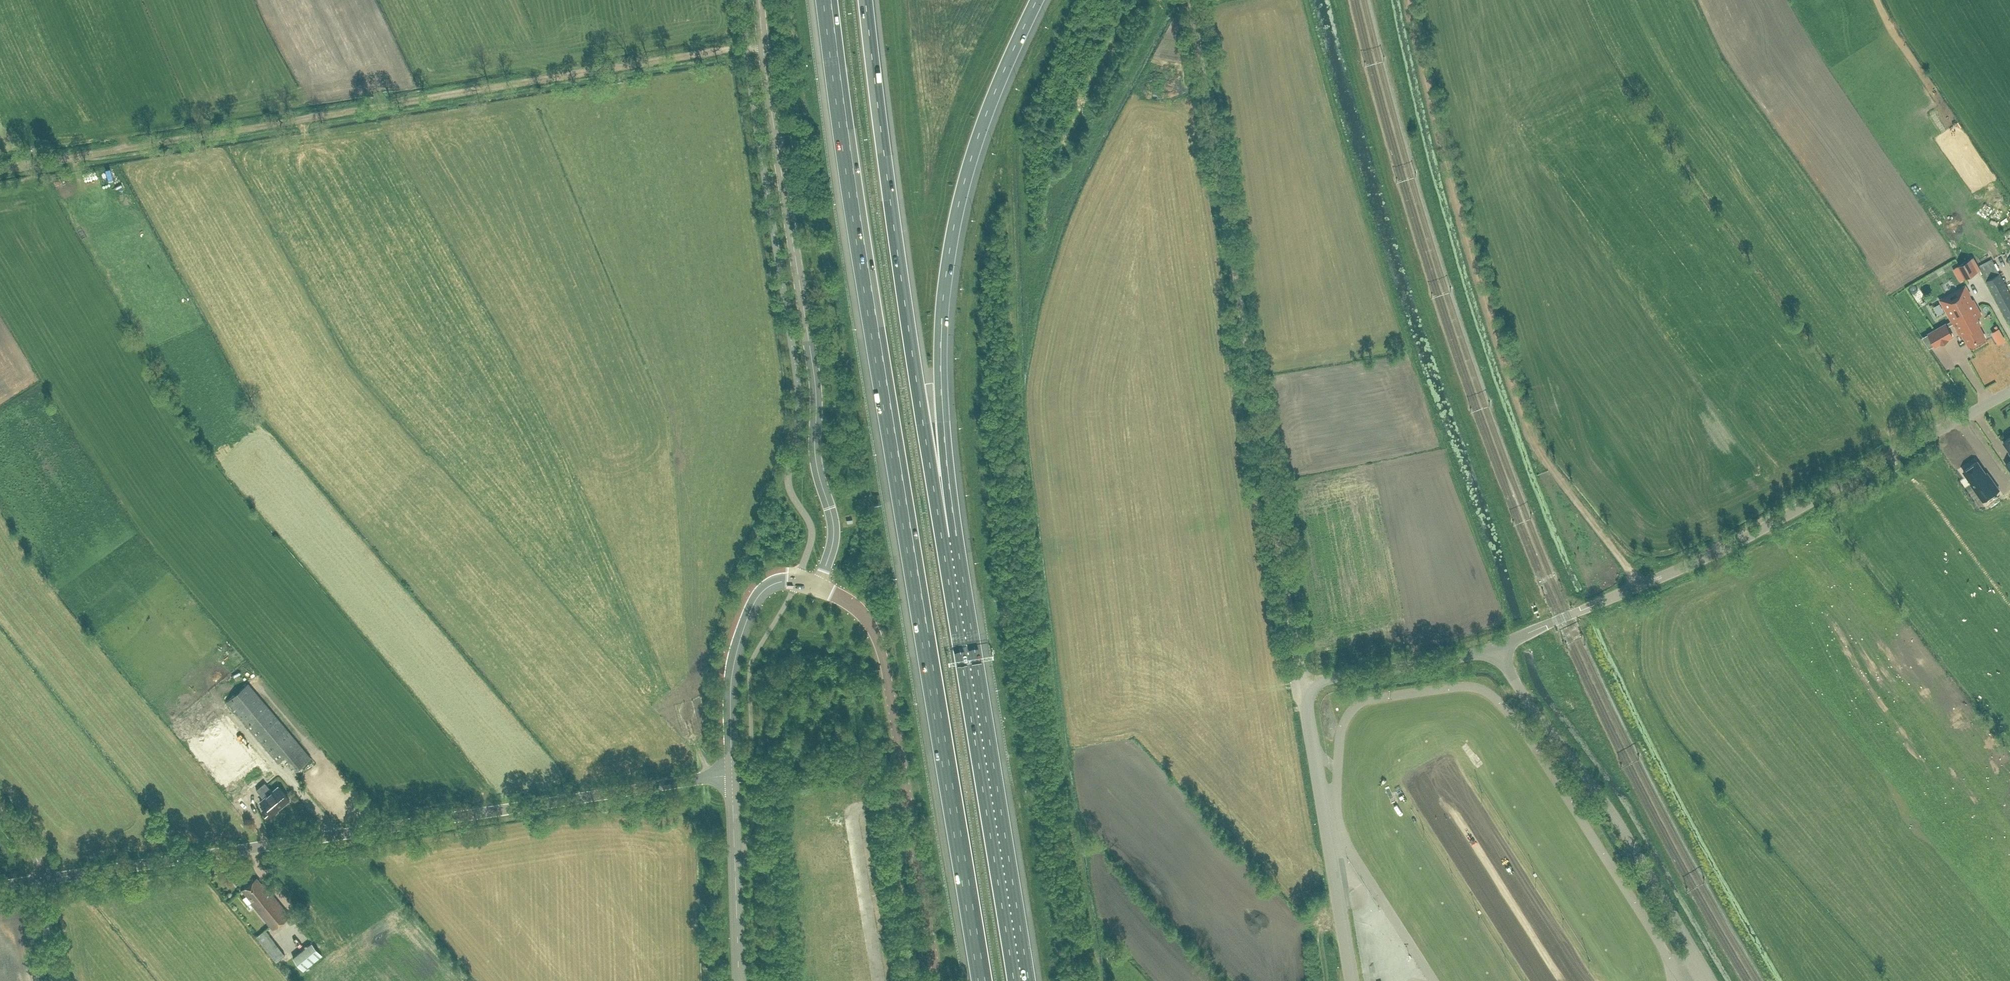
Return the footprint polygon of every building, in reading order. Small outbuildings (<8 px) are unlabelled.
[(1974,258),(1959,265),(1965,275),(1979,268),(1978,266),(1974,258)] [(2009,322),(2009,293),(1991,259),(1978,266),(1979,268),(2009,322)] [(1965,285),(1940,299),(1952,320),(1976,306),(1973,299),(1971,300),(1967,295),(1969,293),(1965,285)] [(1981,314),(1976,306),(1952,320),(1960,334),(1962,333),(1969,345),(1985,336),(1978,324),(1980,322),(1976,316),(1981,314)] [(1945,323),(1928,332),(1935,344),(1935,345),(1940,342),(1948,338),(1947,338),(1952,335),(1947,326),(1945,323)] [(1977,460),(1963,470),(1971,481),(1970,482),(1982,500),(1995,491),(1992,486),(1995,483),(1989,475),(1988,476),(1985,472),(1977,460)] [(295,768),(310,755),(248,682),(226,701),(278,762),(285,756),(295,768)] [(217,709),(207,719),(210,723),(220,713),(217,709)] [(256,789),(263,797),(259,800),(265,807),(261,810),(268,818),(278,809),(277,808),(289,798),(278,785),(271,790),(264,782),(256,789)] [(266,889),(256,877),(242,888),(252,900),(251,901),(272,928),(289,914),(267,887),(266,889)] [(1369,907),(1377,921),(1383,917),(1375,903),(1369,907)] [(275,941),(265,928),(256,935),(265,947),(275,941)] [(304,967),(323,952),(313,940),(294,955),(304,967)]
